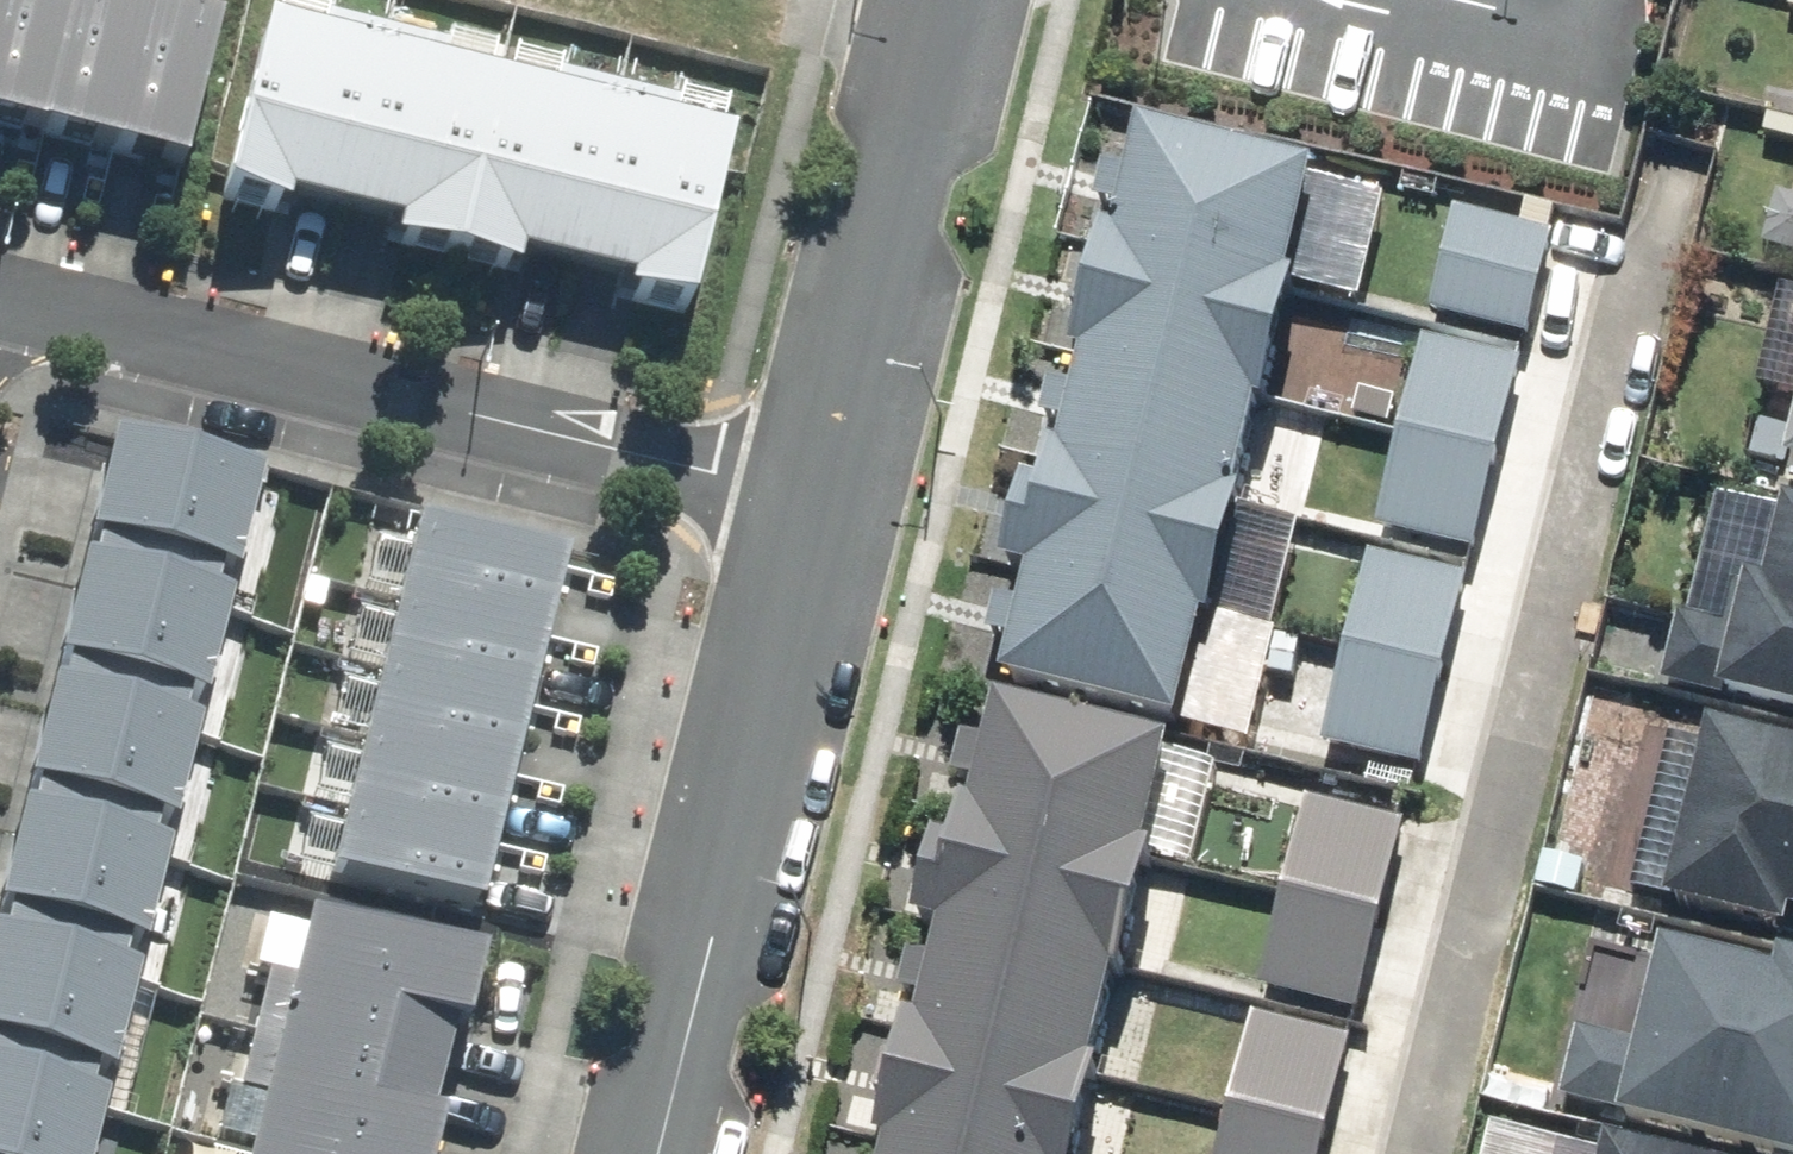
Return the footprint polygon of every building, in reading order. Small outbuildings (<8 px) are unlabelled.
[(49,156),(88,0),(13,0),(0,52),(0,144),(49,156)] [(13,0),(0,0),(0,52),(13,0)] [(119,174),(162,2),(155,0),(88,0),(49,156),(119,174)] [(119,174),(189,191),(232,19),(162,2),(119,174)] [(301,205),(347,217),(392,34),(276,6),(229,202),(298,219),(301,205)] [(463,261),(508,62),(392,34),(347,217),(378,224),(409,232),(405,248),(463,261)] [(531,262),(579,274),(622,90),(508,62),(463,261),(527,278),(531,262)] [(622,90),(579,274),(640,289),(637,301),(701,317),(749,121),(622,90)] [(1147,131),(1121,241),(1304,284),(1330,173),(1147,131)] [(1439,316),(1539,341),(1565,234),(1465,210),(1439,316)] [(1121,241),(1095,352),(1278,394),(1304,284),(1121,241)] [(1508,457),(1530,363),(1431,340),(1409,434),(1508,457)] [(1095,352),(1070,462),(1252,504),(1278,394),(1095,352)] [(1486,551),(1508,457),(1409,434),(1387,528),(1486,551)] [(227,616),(259,492),(116,456),(84,580),(227,616)] [(1070,462),(1044,573),(1226,615),(1252,504),(1070,462)] [(561,639),(578,568),(422,531),(405,602),(561,639)] [(1792,715),(1792,541),(1783,583),(1776,581),(1764,579),(1763,585),(1744,580),(1733,625),(1687,614),(1670,685),(1792,715)] [(1454,675),(1477,579),(1378,556),(1355,651),(1454,675)] [(1044,573),(1018,683),(1200,725),(1226,615),(1044,573)] [(196,740),(227,616),(84,580),(53,705),(196,740)] [(545,710),(561,639),(405,602),(388,674),(545,710)] [(1430,770),(1454,675),(1355,651),(1332,746),(1430,770)] [(528,782),(545,710),(388,674),(372,745),(528,782)] [(996,697),(968,810),(1165,859),(1193,746),(996,697)] [(165,865),(196,740),(53,705),(21,829),(165,865)] [(1682,908),(1792,935),(1792,744),(1726,728),(1682,908)] [(511,853),(528,782),(372,745),(355,816),(511,853)] [(1391,921),(1415,826),(1317,801),(1293,896),(1391,921)] [(968,810),(940,923),(1137,972),(1165,859),(968,810)] [(494,924),(511,853),(355,816),(338,887),(494,924)] [(165,865),(21,829),(0,914),(0,955),(133,989),(165,865)] [(1366,1015),(1391,921),(1293,896),(1269,990),(1366,1015)] [(318,919),(289,1035),(481,1082),(510,966),(318,919)] [(940,923),(912,1036),(1109,1085),(1137,972),(940,923)] [(1761,1153),(1792,1153),(1792,974),(1678,946),(1653,1048),(1584,1032),(1566,1107),(1761,1153)] [(133,989),(0,955),(0,1088),(102,1113),(133,989)] [(1337,1136),(1362,1044),(1263,1018),(1239,1110),(1337,1136)] [(261,1151),(273,1153),(463,1153),(481,1082),(289,1035),(261,1151)] [(884,1149),(902,1153),(1092,1153),(1109,1085),(912,1036),(884,1149)] [(102,1113),(0,1088),(0,1153),(91,1153),(102,1113)] [(1337,1136),(1239,1110),(1227,1153),(1333,1153),(1337,1136)] [(1623,1144),(1620,1153),(1664,1153),(1623,1144)]
